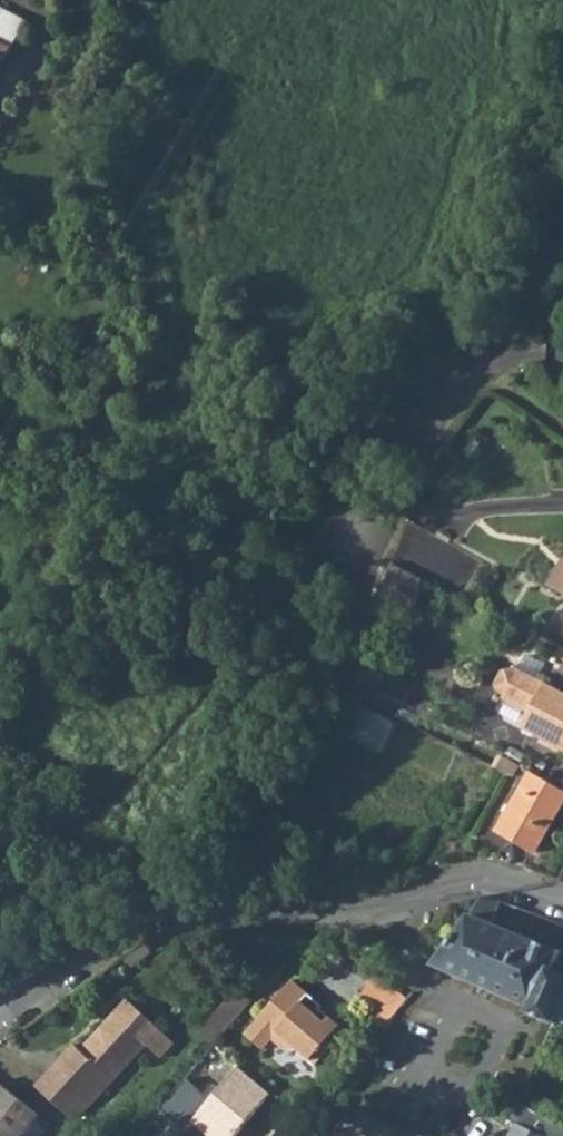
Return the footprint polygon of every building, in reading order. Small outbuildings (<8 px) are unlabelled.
[(24,23),(0,11),(0,67),(24,23)] [(389,567),(381,602),(414,609),(420,582),(389,567)] [(553,589),(562,595),(562,573),(553,589)] [(501,700),(526,713),(518,730),(562,752),(562,692),(517,669),(515,673),(508,670),(499,673),(493,683),(497,693),(503,696),(501,700)] [(362,703),(348,734),(387,752),(401,721),(362,703)] [(531,774),(497,832),(534,853),(562,801),(562,793),(531,774)] [(476,900),(462,923),(432,966),(528,1009),(525,1015),(550,1025),(552,1020),(562,994),(562,976),(562,975),(546,968),(547,962),(551,963),(556,952),(488,922),(497,902),(484,900),(476,900)] [(382,1030),(406,999),(375,974),(357,997),(374,1010),(367,1019),(382,1030)] [(320,1005),(290,980),(243,1033),(261,1048),(270,1038),(283,1049),(294,1049),(313,1064),(328,1047),(335,1053),(350,1036),(327,1016),(322,1022),(312,1014),(320,1005)] [(552,1020),(562,1025),(562,994),(552,1020)] [(76,1050),(69,1045),(47,1073),(88,1106),(140,1039),(152,1049),(165,1032),(119,996),(76,1050)] [(194,1125),(208,1135),(238,1135),(270,1098),(238,1071),(194,1125)] [(88,1106),(47,1073),(34,1089),(74,1122),(88,1106)] [(0,1095),(0,1135),(23,1135),(38,1118),(4,1090),(0,1095)] [(517,1102),(508,1121),(516,1125),(510,1135),(562,1135),(562,1127),(517,1102)]
